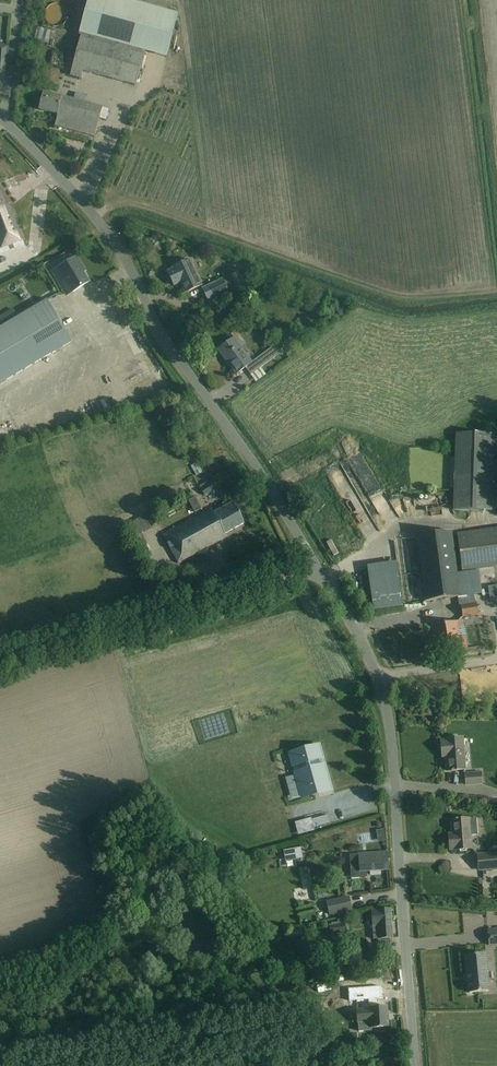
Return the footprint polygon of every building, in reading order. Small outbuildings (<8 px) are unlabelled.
[(81,36),(70,76),(81,79),(83,72),(136,87),(145,52),(167,58),(179,14),(127,0),(89,0),(79,35),(81,36)] [(57,30),(58,19),(45,17),(43,28),(57,30)] [(44,93),(42,99),(40,110),(57,114),(57,116),(58,117),(55,126),(95,137),(100,119),(103,108),(84,103),(86,96),(76,93),(74,100),(62,97),(61,98),(44,93)] [(103,108),(100,119),(107,121),(110,110),(103,108)] [(1,248),(23,240),(13,213),(9,214),(0,189),(0,246),(1,248)] [(46,221),(47,220),(34,205),(19,217),(43,244),(50,238),(51,239),(52,237),(52,236),(57,231),(51,224),(50,225),(46,221)] [(77,257),(68,263),(59,269),(73,292),(89,282),(80,267),(82,266),(77,257)] [(177,277),(180,283),(185,294),(202,286),(190,260),(173,268),(174,269),(168,272),(171,280),(177,277)] [(229,292),(224,280),(202,289),(208,302),(229,292)] [(72,342),(67,333),(46,299),(0,327),(0,385),(72,342)] [(235,338),(218,350),(225,359),(226,358),(228,362),(227,362),(236,375),(245,368),(251,375),(281,354),(275,346),(252,362),(240,346),(245,342),(236,331),(232,334),(235,338)] [(456,433),(454,510),(492,512),(495,434),(456,433)] [(325,457),(311,463),(313,468),(327,462),(325,457)] [(198,463),(191,466),(197,476),(203,472),(198,463)] [(211,484),(201,489),(201,490),(205,496),(215,490),(211,484)] [(214,513),(212,510),(163,535),(178,563),(227,537),(225,534),(245,524),(234,503),(214,513)] [(150,505),(143,509),(150,522),(157,518),(150,505)] [(361,513),(356,515),(361,529),(367,527),(361,513)] [(457,534),(462,571),(496,567),(496,529),(457,534)] [(460,597),(459,586),(452,532),(417,537),(426,602),(460,597)] [(477,602),(461,605),(463,617),(479,615),(477,602)] [(457,622),(444,624),(433,626),(437,648),(460,643),(457,622)] [(446,750),(447,757),(448,771),(466,770),(463,738),(446,739),(446,741),(441,741),(442,751),(446,750)] [(293,754),(305,796),(329,790),(317,747),(293,754)] [(482,784),(481,772),(466,773),(467,785),(482,784)] [(490,809),(481,809),(481,823),(490,823),(490,809)] [(315,827),(330,823),(328,815),(313,820),(315,827)] [(454,842),(450,842),(450,850),(455,850),(455,851),(472,849),(471,836),(478,835),(477,818),(452,820),(454,842)] [(301,849),(284,852),(286,861),(303,858),(301,849)] [(367,878),(367,872),(388,870),(387,853),(350,855),(351,879),(367,878)] [(478,854),(479,871),(496,869),(496,853),(478,854)] [(353,910),(350,896),(327,902),(330,916),(353,910)] [(380,910),(372,911),(373,927),(374,939),(380,939),(382,939),(393,938),(391,909),(380,910)] [(331,936),(346,934),(345,924),(330,926),(331,936)] [(489,931),(490,946),(496,945),(496,930),(489,931)] [(487,953),(464,956),(466,974),(468,974),(470,993),(489,992),(487,972),(488,972),(487,953)] [(367,968),(368,981),(381,980),(380,967),(367,968)] [(381,988),(364,990),(365,1001),(382,999),(381,988)] [(359,1010),(357,1010),(359,1032),(372,1031),(372,1029),(389,1028),(388,1007),(369,1008),(370,1009),(359,1010)]
